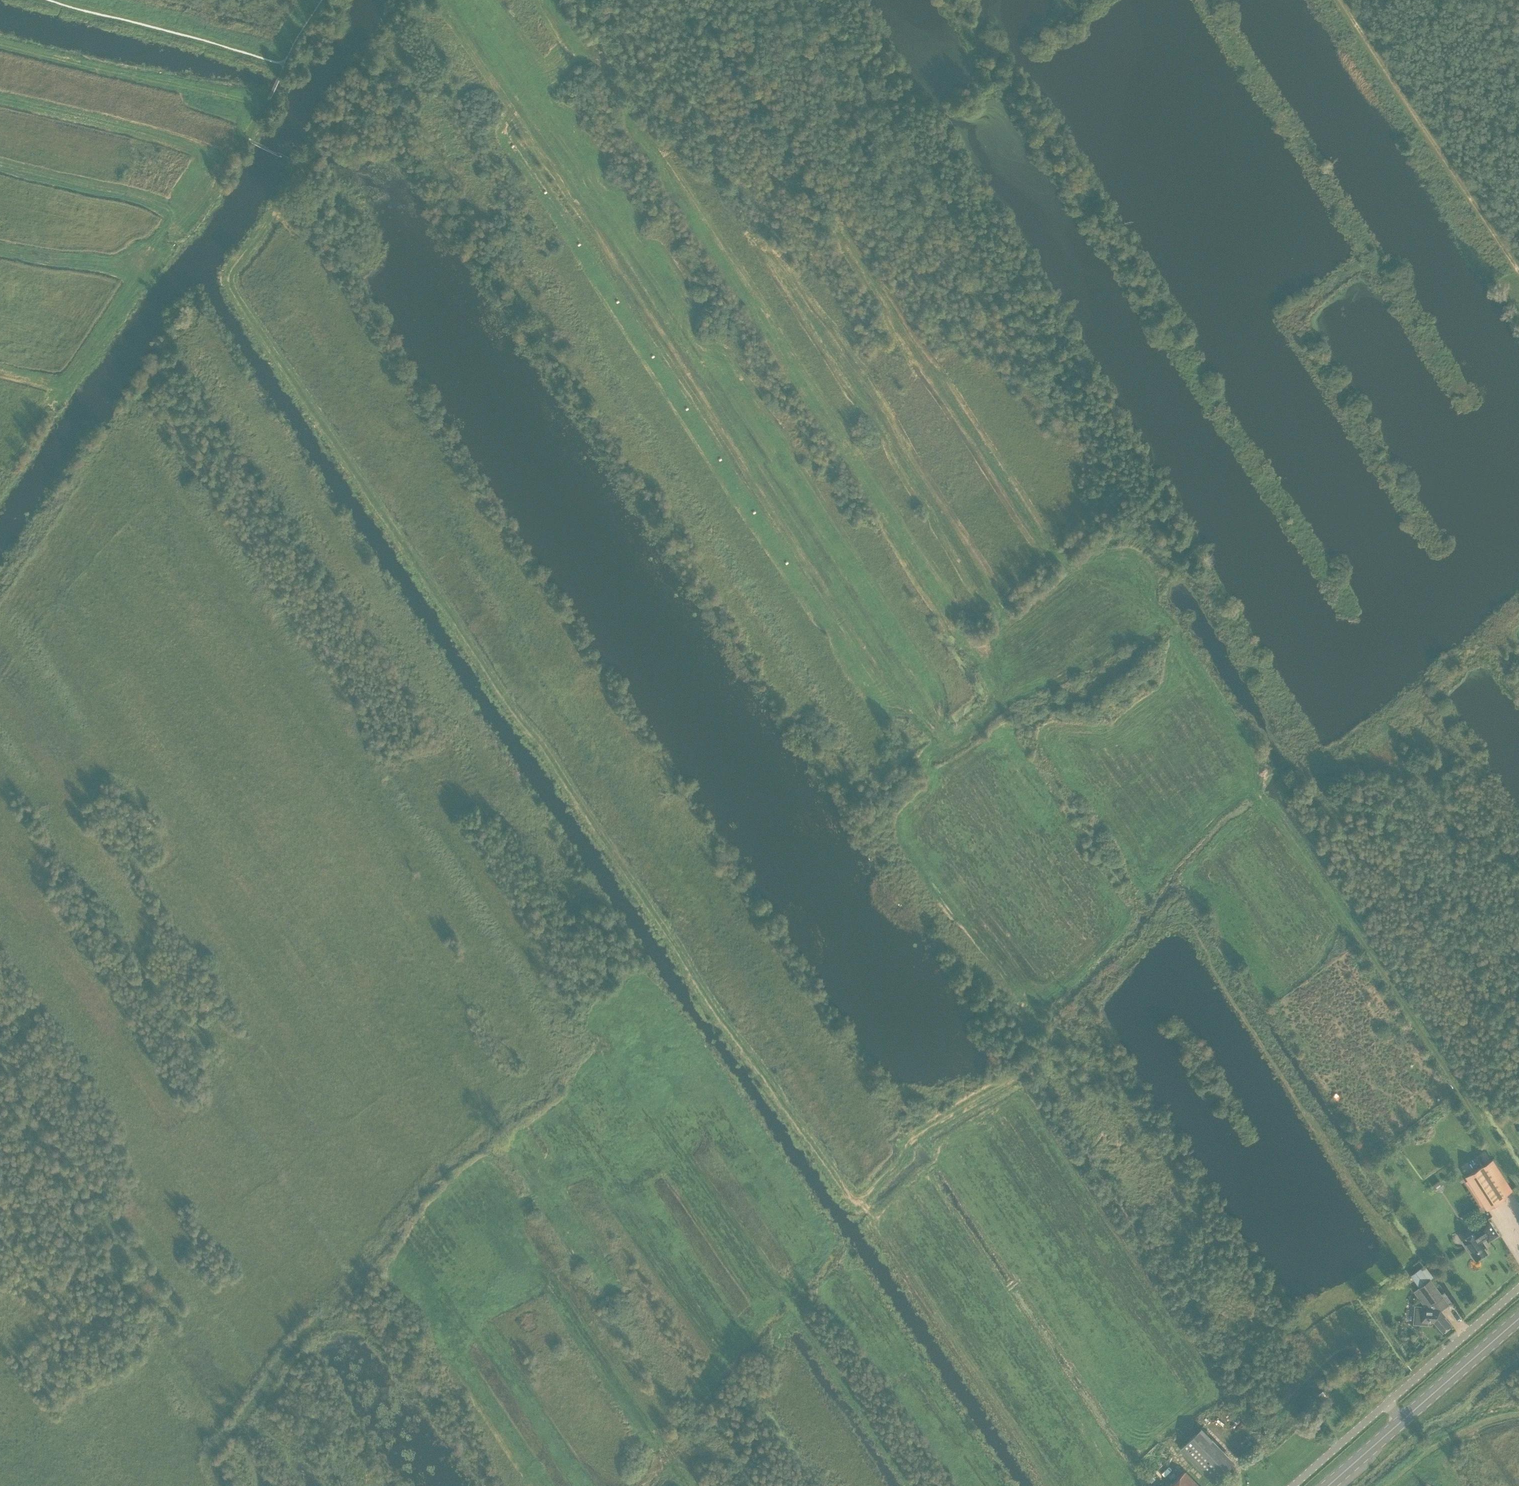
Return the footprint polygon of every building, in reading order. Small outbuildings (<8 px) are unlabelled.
[(1493,1158),(1484,1164),(1467,1175),(1488,1209),(1505,1198),(1504,1196),(1514,1190),(1493,1158)] [(1499,1234),(1490,1221),(1480,1227),(1482,1230),(1478,1232),(1477,1231),(1463,1239),(1476,1259),(1488,1252),(1483,1244),(1485,1243),(1483,1240),(1487,1238),(1489,1240),(1499,1234)] [(1421,1280),(1424,1284),(1420,1287),(1432,1304),(1443,1296),(1428,1274),(1421,1280)] [(1425,1306),(1415,1305),(1414,1324),(1429,1325),(1429,1322),(1431,1322),(1431,1321),(1435,1321),(1443,1331),(1445,1330),(1450,1326),(1452,1324),(1443,1314),(1444,1313),(1441,1309),(1426,1308),(1425,1306)] [(1199,1430),(1181,1447),(1214,1482),(1232,1465),(1199,1430)] [(1184,1474),(1171,1485),(1201,1485),(1186,1472),(1184,1474)]
